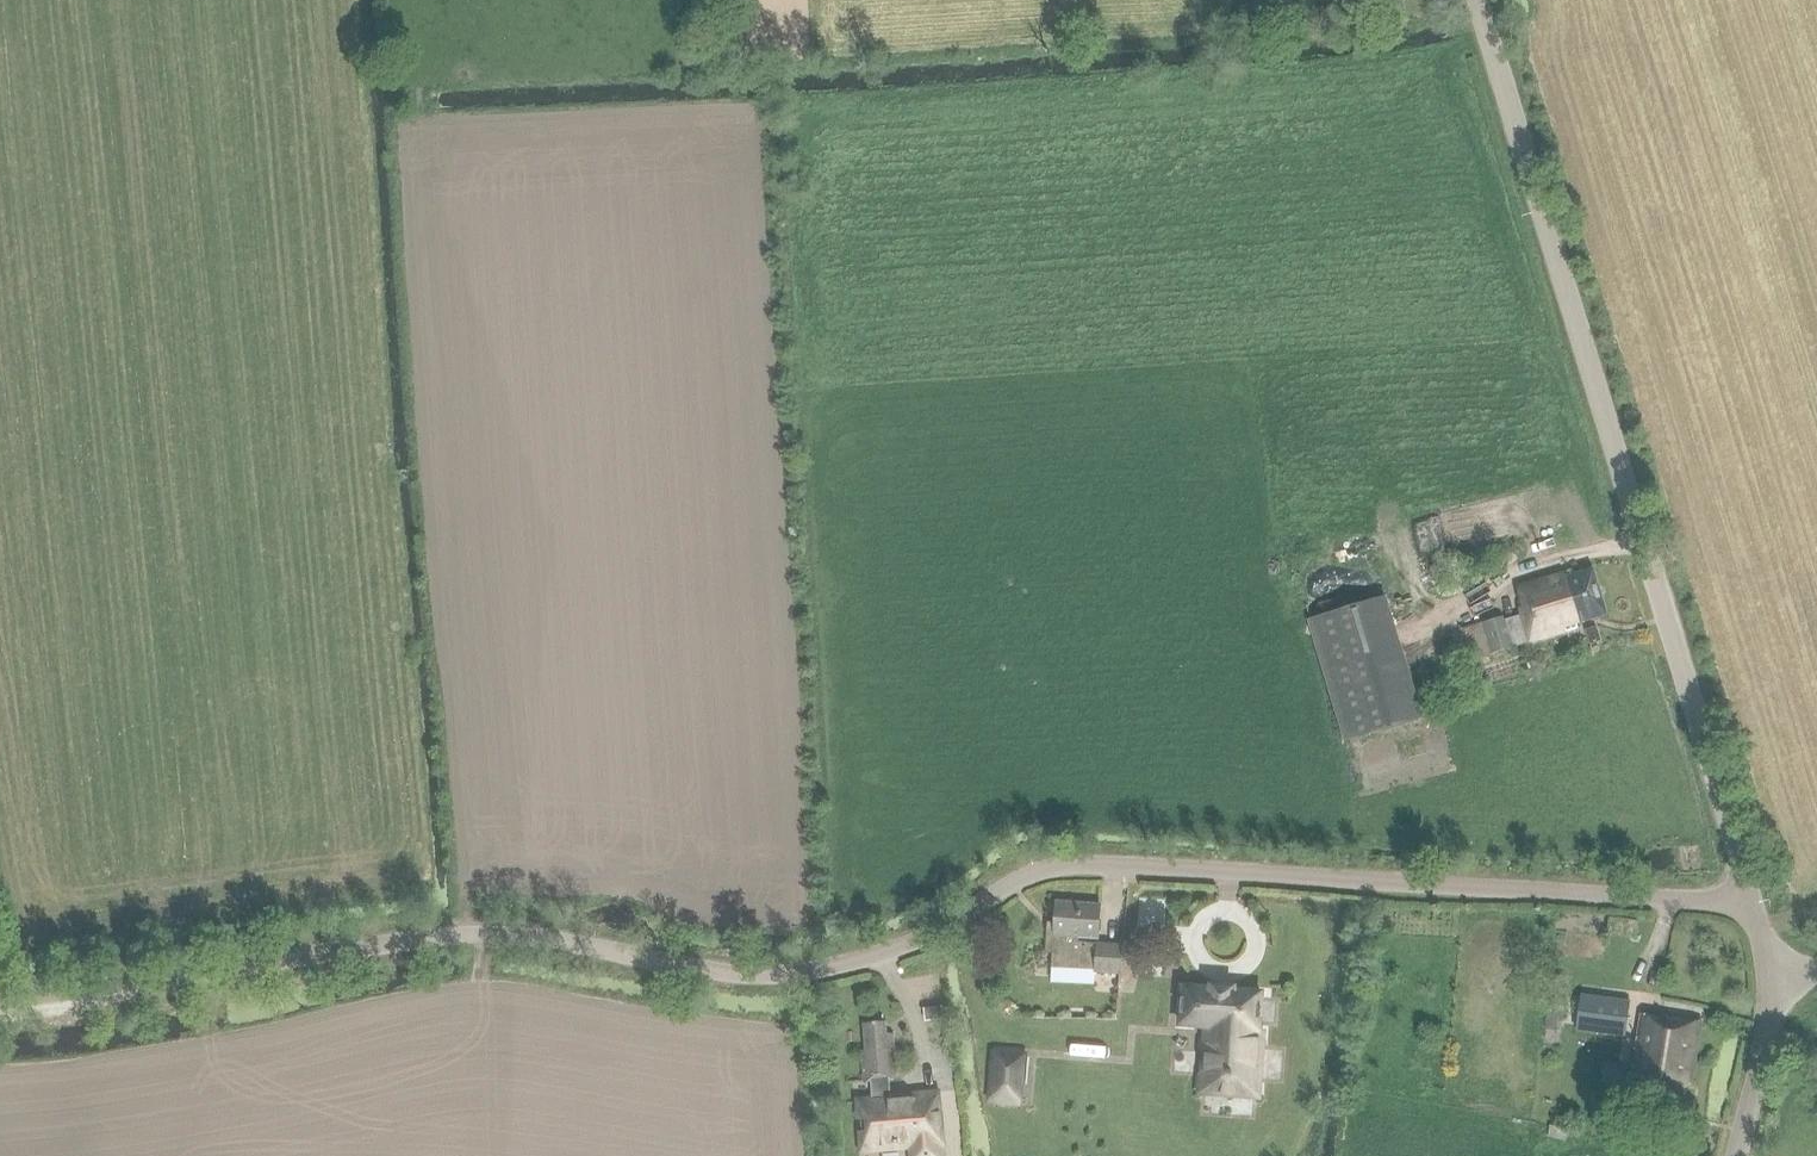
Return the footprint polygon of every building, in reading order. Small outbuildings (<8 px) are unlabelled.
[(1592,570),(1567,577),(1565,571),(1517,586),(1523,605),(1520,606),(1522,611),(1504,617),(1503,614),(1482,620),(1483,622),(1479,623),(1482,633),(1486,632),(1492,651),(1581,624),(1579,619),(1605,611),(1592,570)] [(1417,715),(1381,600),(1310,621),(1346,736),(1417,715)] [(1602,638),(1598,626),(1588,629),(1592,641),(1602,638)] [(1100,903),(1056,900),(1054,932),(1047,932),(1046,951),(1052,951),(1051,966),(1095,969),(1095,972),(1120,973),(1122,945),(1077,942),(1077,937),(1098,938),(1100,903)] [(1558,975),(1557,984),(1568,985),(1569,977),(1558,975)] [(1259,1030),(1262,993),(1234,991),(1234,987),(1211,985),(1211,989),(1183,987),(1180,1024),(1207,1026),(1202,1093),(1259,1098),(1264,1030),(1259,1030)] [(1581,994),(1577,1029),(1624,1035),(1629,1000),(1581,994)] [(1008,997),(1000,1004),(1010,1016),(1018,1008),(1008,997)] [(1691,1082),(1701,1019),(1659,1012),(1658,1016),(1639,1012),(1631,1069),(1621,1067),(1621,1066),(1603,1063),(1600,1081),(1619,1084),(1619,1082),(1628,1083),(1626,1100),(1679,1108),(1683,1081),(1691,1082)] [(864,1022),(865,1049),(861,1049),(863,1081),(870,1081),(871,1100),(857,1101),(861,1148),(910,1145),(911,1155),(937,1155),(937,1143),(939,1143),(936,1093),(914,1095),(914,1097),(889,1099),(888,1079),(896,1079),(893,1033),(886,1034),(885,1021),(864,1022)] [(1020,1099),(1024,1056),(995,1054),(992,1097),(1020,1099)]
